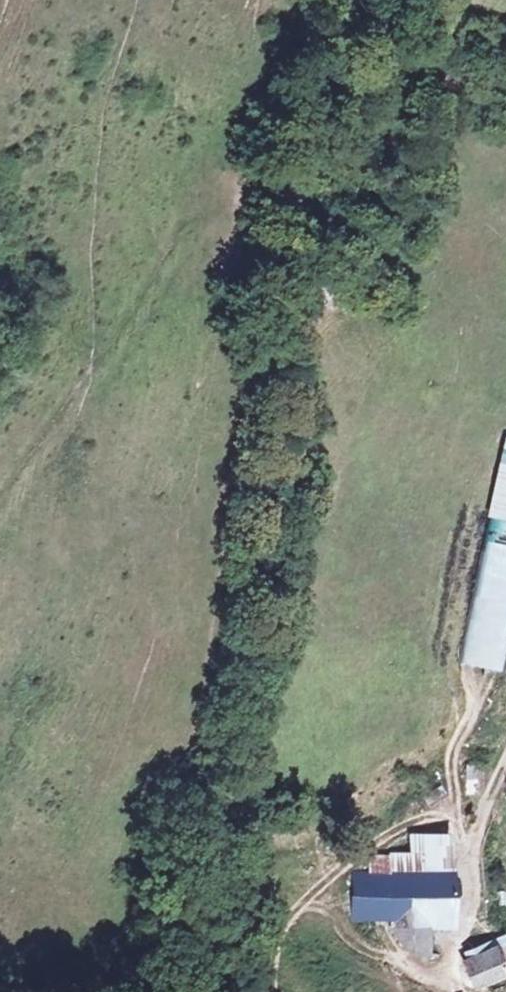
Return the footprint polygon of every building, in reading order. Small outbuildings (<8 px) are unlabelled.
[(505,441),(490,518),(505,521),(505,441)] [(490,518),(473,597),(505,604),(505,521),(490,518)] [(473,597),(459,665),(502,674),(505,653),(505,604),(473,597)] [(415,842),(412,843),(407,846),(406,856),(385,857),(385,874),(355,875),(355,918),(393,920),(395,935),(410,953),(431,955),(431,928),(453,926),(451,839),(423,840),(415,842)] [(477,981),(505,968),(505,948),(502,939),(497,941),(464,956),(473,980),(477,981)]
